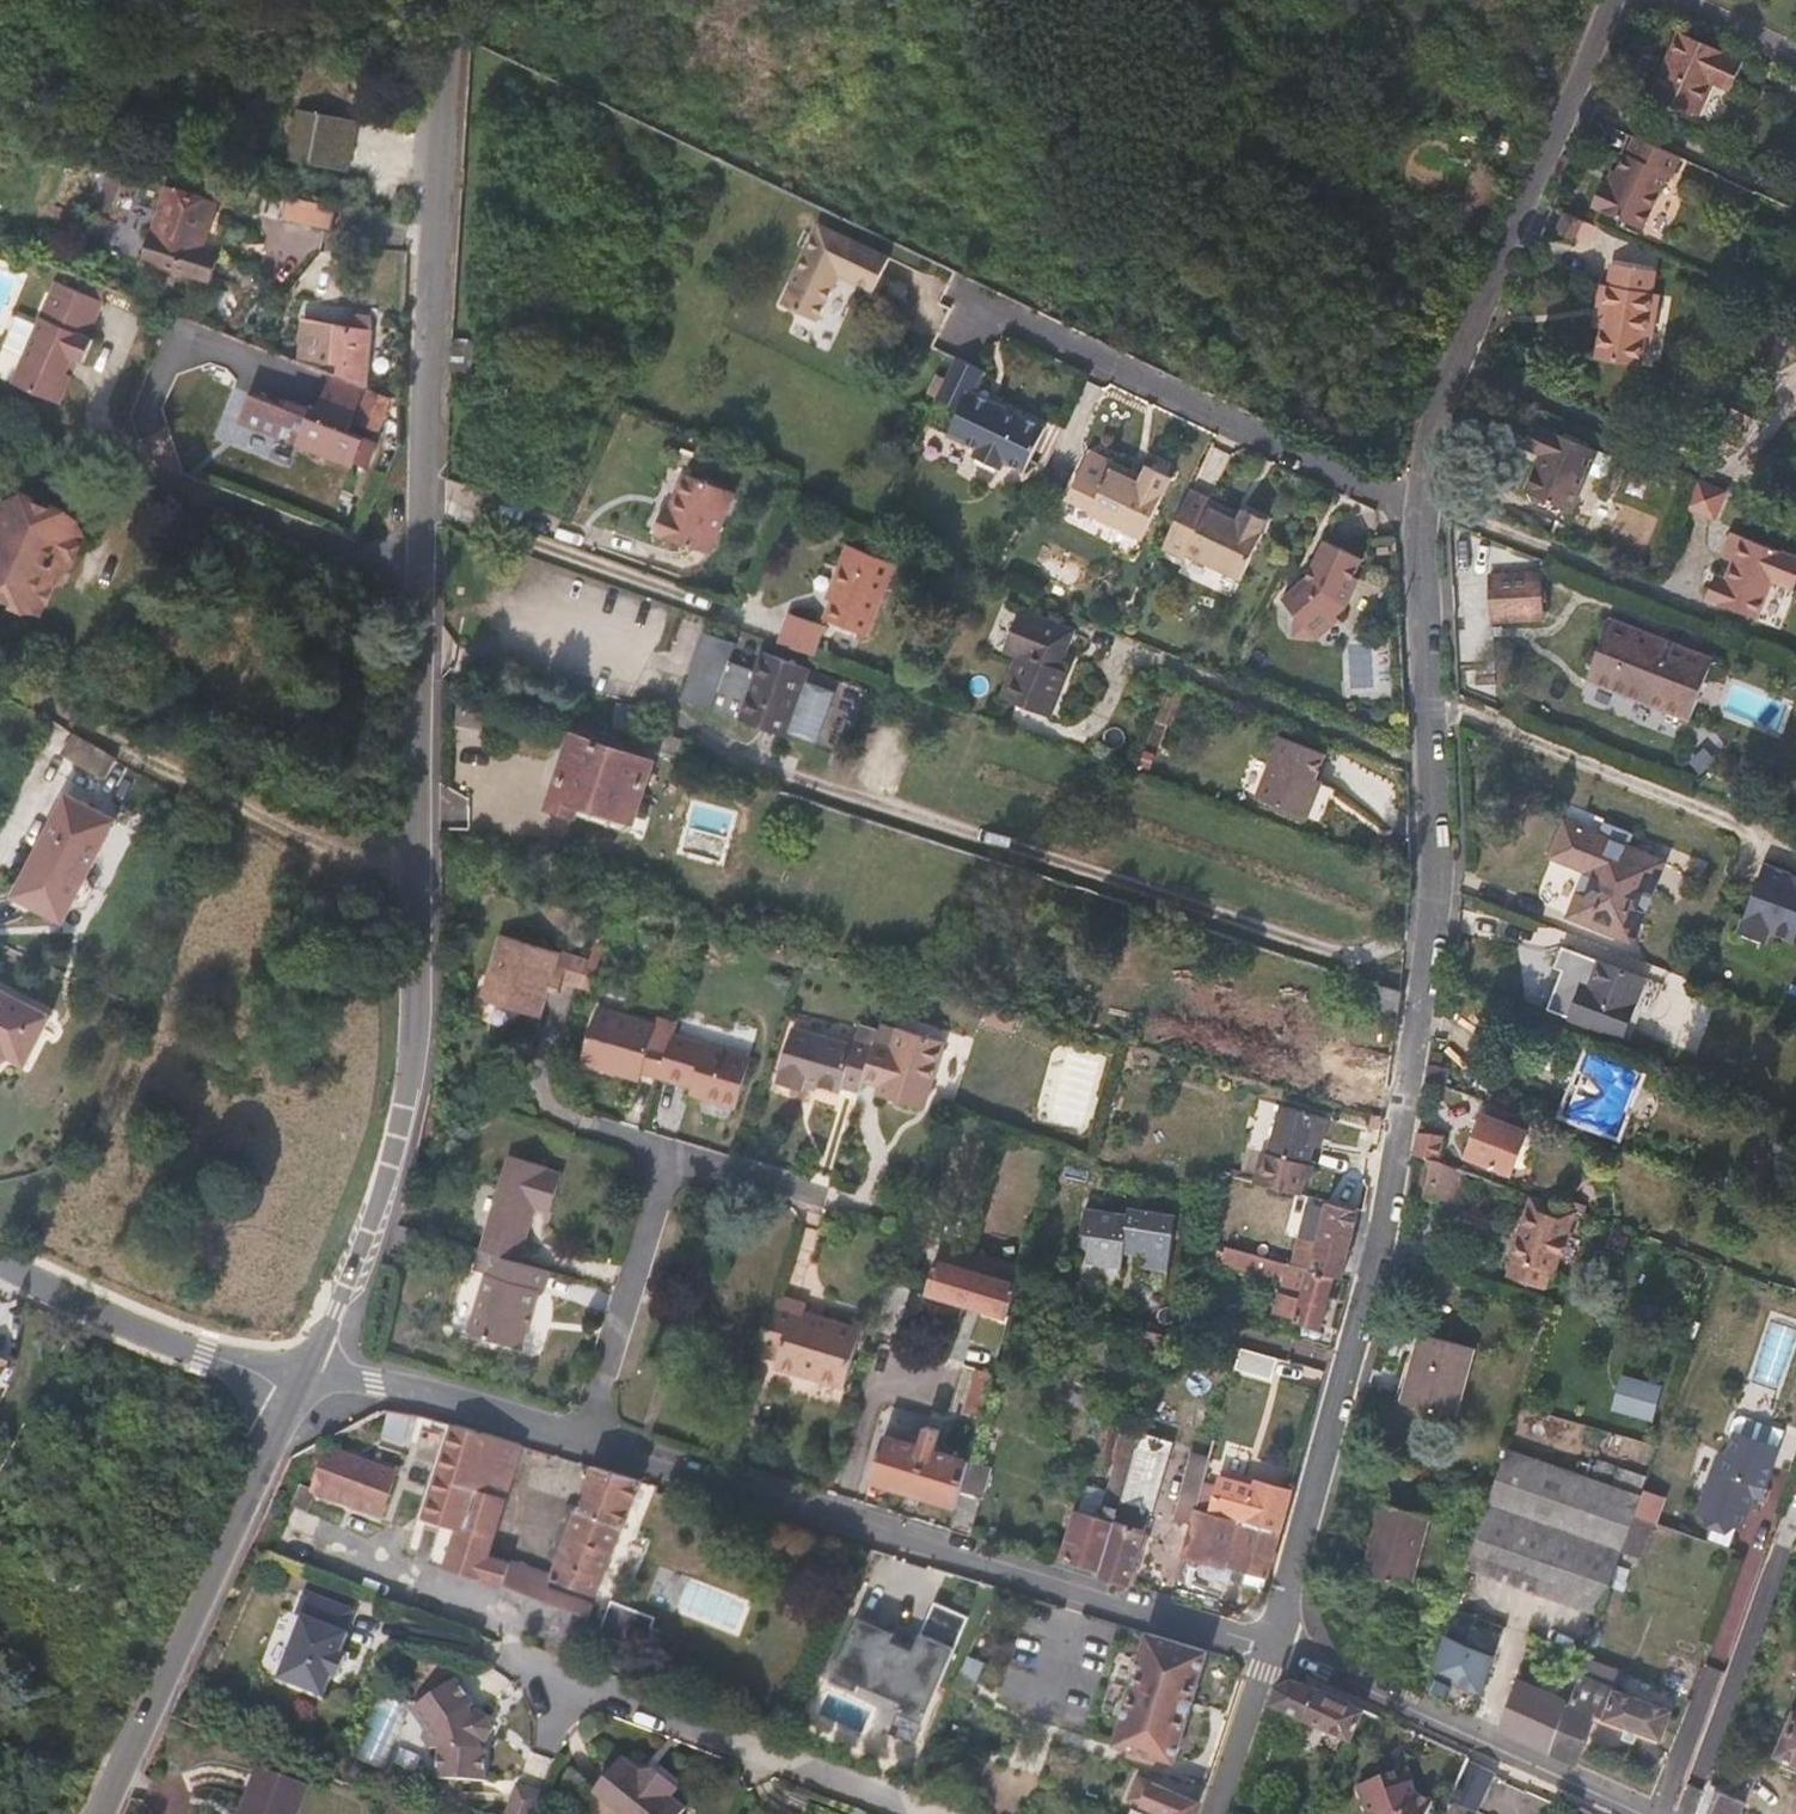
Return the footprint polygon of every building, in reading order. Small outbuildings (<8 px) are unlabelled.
[(1730,92),(1745,60),(1680,31),(1666,63),(1652,95),(1698,116),(1713,84),(1730,92)] [(329,162),(339,111),(295,103),(285,153),(329,162)] [(339,111),(329,162),(345,165),(355,114),(339,111)] [(1644,229),(1669,174),(1673,177),(1682,157),(1634,136),(1618,171),(1613,169),(1607,182),(1605,181),(1593,206),(1644,229)] [(217,197),(166,179),(140,251),(209,275),(219,248),(201,241),(217,197)] [(338,202),(287,191),(283,210),(334,222),(338,202)] [(1599,226),(1568,213),(1564,212),(1556,232),(1576,241),(1591,247),(1599,226)] [(881,273),(889,256),(821,224),(782,304),(818,321),(840,275),(873,290),(881,273)] [(1653,337),(1660,294),(1653,293),(1657,271),(1612,263),(1608,286),(1601,284),(1597,305),(1594,327),(1601,328),(1596,357),(1641,366),(1646,336),(1653,337)] [(102,296),(56,275),(11,376),(57,398),(69,370),(63,367),(72,350),(77,353),(82,355),(92,333),(87,331),(102,296)] [(1770,310),(1751,355),(1766,362),(1781,370),(1795,361),(1795,332),(1783,326),(1787,317),(1770,310)] [(346,325),(303,319),(298,350),(338,356),(335,375),(365,387),(372,314),(348,312),(346,325)] [(77,353),(72,350),(63,367),(69,370),(77,353)] [(1011,409),(975,392),(985,371),(977,367),(956,357),(937,397),(960,409),(948,435),(976,449),(973,455),(1003,470),(1006,463),(1025,471),(1047,427),(1011,409)] [(393,399),(371,390),(357,422),(378,432),(393,399)] [(253,392),(241,418),(351,464),(363,438),(313,417),(315,412),(290,401),(287,407),(253,392)] [(1615,461),(1612,456),(1536,424),(1531,435),(1527,446),(1543,453),(1527,492),(1571,511),(1588,473),(1602,479),(1608,477),(1615,461)] [(1141,475),(1111,461),(1089,450),(1069,499),(1092,509),(1090,513),(1145,540),(1174,477),(1161,471),(1147,464),(1141,475)] [(712,555),(736,492),(683,473),(669,510),(665,508),(660,520),(656,533),(712,555)] [(1716,521),(1728,491),(1698,478),(1686,508),(1687,509),(1716,521)] [(1243,508),(1241,512),(1191,488),(1162,550),(1186,562),(1189,556),(1242,581),(1265,532),(1264,532),(1270,520),(1256,514),(1243,508)] [(3,498),(0,504),(0,585),(38,602),(57,563),(66,561),(79,532),(75,516),(18,491),(3,498)] [(1795,585),(1795,556),(1782,551),(1782,553),(1732,533),(1723,556),(1734,560),(1731,568),(1726,579),(1717,576),(1708,600),(1716,604),(1720,602),(1759,619),(1773,580),(1795,588),(1795,585)] [(1294,612),(1293,632),(1292,638),(1319,640),(1341,620),(1337,615),(1347,607),(1360,580),(1355,576),(1363,559),(1344,550),(1325,540),(1308,577),(1283,599),(1294,612)] [(865,640),(896,568),(847,542),(841,557),(819,616),(865,640)] [(1546,621),(1546,610),(1544,581),(1543,570),(1489,574),(1490,593),(1491,613),(1492,624),(1546,621)] [(1068,674),(1059,670),(1074,630),(1023,610),(1006,651),(1019,656),(1011,676),(1003,695),(1052,714),(1068,674)] [(815,656),(826,625),(788,613),(783,628),(778,643),(815,656)] [(1691,720),(1715,658),(1611,618),(1587,681),(1691,720)] [(786,737),(810,668),(764,657),(757,671),(728,663),(735,645),(702,639),(682,700),(738,720),(786,737)] [(485,730),(488,695),(459,684),(455,727),(485,730)] [(73,731),(60,752),(104,778),(116,757),(73,731)] [(630,832),(634,821),(655,758),(574,731),(565,760),(550,806),(630,832)] [(689,743),(652,731),(647,747),(683,759),(689,743)] [(1317,800),(1324,782),(1318,780),(1317,779),(1327,754),(1280,735),(1256,796),(1309,818),(1317,800)] [(68,793),(17,897),(68,922),(75,907),(89,906),(98,888),(91,878),(120,819),(68,793)] [(1665,862),(1629,847),(1635,834),(1604,821),(1598,835),(1565,821),(1558,839),(1551,857),(1587,871),(1569,916),(1633,942),(1665,862)] [(1766,866),(1740,933),(1767,944),(1772,932),(1795,941),(1795,877),(1766,866)] [(589,961),(562,953),(500,934),(481,999),(541,1017),(545,1004),(549,991),(559,994),(563,983),(580,988),(589,961)] [(801,949),(763,938),(758,956),(795,967),(797,963),(801,949)] [(591,991),(604,945),(595,942),(589,959),(589,961),(580,988),(591,991)] [(1621,1041),(1647,977),(1559,944),(1551,965),(1560,968),(1551,991),(1543,1011),(1621,1041)] [(0,988),(0,1064),(3,1066),(15,1058),(31,1066),(56,1016),(0,988)] [(581,1064),(612,1073),(626,1077),(640,1081),(642,1074),(659,1078),(672,1033),(676,1021),(659,1017),(657,1024),(598,1007),(581,1064)] [(925,1109),(945,1042),(895,1027),(880,1023),(878,1029),(875,1041),(862,1082),(878,1086),(876,1094),(900,1102),(925,1109)] [(875,1041),(878,1029),(860,1024),(854,1044),(794,1027),(777,1082),(804,1090),(806,1083),(823,1088),(841,1093),(842,1087),(859,1092),(862,1082),(875,1041)] [(736,1109),(752,1057),(672,1033),(659,1078),(692,1087),(690,1095),(713,1102),(736,1109)] [(1617,1134),(1641,1073),(1590,1054),(1578,1084),(1566,1115),(1617,1134)] [(1325,1133),(1329,1118),(1282,1105),(1269,1153),(1309,1164),(1314,1146),(1321,1147),(1325,1133)] [(1515,1169),(1529,1130),(1484,1113),(1475,1135),(1467,1157),(1500,1170),(1503,1163),(1515,1169)] [(1444,1137),(1418,1134),(1415,1155),(1426,1159),(1437,1163),(1444,1137)] [(528,1232),(535,1208),(551,1212),(562,1174),(549,1169),(549,1167),(509,1155),(480,1250),(520,1262),(528,1232)] [(1462,1205),(1467,1173),(1437,1163),(1426,1159),(1421,1176),(1417,1194),(1462,1205)] [(1554,1272),(1575,1211),(1533,1196),(1512,1258),(1515,1259),(1510,1273),(1545,1286),(1550,1271),(1554,1272)] [(1342,1278),(1358,1210),(1328,1202),(1319,1241),(1298,1236),(1291,1264),(1336,1277),(1342,1278)] [(1140,1267),(1147,1268),(1157,1269),(1168,1271),(1177,1215),(1160,1212),(1129,1207),(1128,1214),(1086,1207),(1082,1234),(1091,1235),(1087,1262),(1119,1267),(1122,1253),(1142,1256),(1140,1267)] [(1200,1252),(1209,1255),(1212,1244),(1203,1242),(1202,1245),(1200,1252)] [(1226,1246),(1225,1251),(1218,1250),(1215,1258),(1222,1260),(1221,1266),(1282,1281),(1273,1313),(1323,1326),(1330,1301),(1336,1277),(1291,1264),(1226,1246)] [(545,1291),(551,1271),(520,1262),(480,1250),(474,1270),(486,1273),(468,1332),(522,1349),(531,1319),(540,1289),(545,1291)] [(1010,1320),(1018,1265),(972,1258),(970,1272),(935,1267),(929,1309),(1010,1320)] [(862,1329),(805,1312),(808,1304),(776,1295),(758,1354),(778,1359),(776,1367),(810,1377),(845,1388),(862,1329)] [(1128,1346),(1145,1351),(1146,1345),(1165,1351),(1169,1337),(1133,1327),(1128,1346)] [(1396,1402),(1407,1405),(1457,1418),(1475,1348),(1418,1332),(1413,1351),(1408,1370),(1404,1370),(1396,1402)] [(995,1374),(1000,1350),(970,1341),(964,1365),(976,1368),(964,1411),(983,1416),(990,1388),(995,1374)] [(1272,1377),(1277,1361),(1246,1352),(1242,1368),(1272,1377)] [(10,1369),(7,1367),(9,1362),(6,1360),(0,1357),(0,1388),(10,1369)] [(1000,1391),(1009,1362),(999,1359),(995,1374),(990,1388),(1000,1391)] [(1656,1417),(1664,1386),(1627,1375),(1618,1406),(1656,1417)] [(410,1413),(387,1409),(382,1435),(404,1441),(410,1413)] [(1767,1488),(1780,1447),(1784,1449),(1790,1430),(1742,1414),(1736,1432),(1734,1432),(1727,1456),(1713,1468),(1697,1513),(1720,1521),(1743,1529),(1754,1498),(1758,1486),(1759,1485),(1767,1488)] [(522,1445),(454,1424),(425,1518),(442,1524),(430,1563),(504,1586),(511,1563),(490,1556),(522,1445)] [(971,1461),(971,1459),(937,1449),(942,1430),(925,1426),(920,1444),(885,1433),(871,1482),(914,1495),(957,1508),(971,1461)] [(1140,1436),(1141,1435),(1124,1430),(1108,1490),(1086,1484),(1065,1560),(1102,1571),(1116,1523),(1115,1523),(1121,1505),(1140,1436)] [(1197,1509),(1216,1441),(1198,1435),(1174,1520),(1193,1525),(1197,1509)] [(1149,1513),(1169,1445),(1140,1436),(1121,1505),(1149,1513)] [(309,1495),(385,1523),(403,1474),(328,1446),(309,1495)] [(1636,1515),(1642,1498),(1506,1451),(1495,1487),(1469,1565),(1535,1589),(1601,1613),(1623,1552),(1636,1515)] [(972,1535),(991,1467),(971,1461),(957,1508),(952,1530),(962,1532),(972,1535)] [(598,1595),(642,1481),(594,1466),(579,1506),(577,1505),(576,1507),(572,1506),(568,1508),(551,1554),(552,1558),(559,1561),(553,1577),(598,1595)] [(1220,1471),(1219,1477),(1210,1513),(1280,1531),(1292,1488),(1273,1483),(1255,1478),(1255,1480),(1220,1471)] [(1770,1504),(1765,1488),(1758,1486),(1754,1498),(1770,1504)] [(1377,1524),(1371,1545),(1364,1574),(1412,1588),(1431,1515),(1382,1502),(1377,1524)] [(1115,1523),(1116,1523),(1102,1571),(1100,1576),(1114,1581),(1129,1585),(1149,1513),(1121,1505),(1115,1523)] [(1275,1551),(1280,1531),(1210,1513),(1197,1509),(1193,1525),(1184,1556),(1227,1568),(1228,1567),(1231,1568),(1231,1569),(1231,1572),(1232,1577),(1233,1579),(1236,1582),(1238,1583),(1241,1584),(1244,1585),(1243,1586),(1263,1592),(1267,1579),(1269,1571),(1275,1551)] [(1642,1559),(1655,1522),(1636,1515),(1623,1552),(1642,1559)] [(1732,1549),(1737,1536),(1715,1528),(1710,1541),(1732,1549)] [(504,1586),(569,1611),(574,1599),(548,1590),(553,1577),(511,1563),(504,1586)] [(303,1618),(280,1680),(325,1696),(333,1675),(338,1677),(346,1656),(340,1654),(348,1634),(345,1632),(350,1621),(354,1611),(305,1592),(296,1616),(303,1618)] [(569,1611),(591,1618),(595,1606),(574,1599),(569,1611)] [(923,1723),(970,1614),(936,1599),(915,1648),(892,1638),(895,1632),(858,1617),(831,1679),(857,1690),(860,1683),(903,1702),(898,1712),(923,1723)] [(1475,1718),(1498,1649),(1448,1628),(1428,1689),(1426,1695),(1475,1718)] [(1147,1632),(1115,1744),(1130,1748),(1127,1756),(1166,1768),(1168,1760),(1175,1762),(1192,1707),(1208,1651),(1147,1632)] [(1570,1701),(1585,1658),(1572,1653),(1567,1671),(1564,1683),(1561,1697),(1540,1688),(1520,1680),(1501,1730),(1551,1754),(1569,1704),(1570,1701)] [(968,1657),(955,1686),(971,1693),(977,1678),(984,1664),(968,1657)] [(1581,1673),(1618,1686),(1623,1671),(1587,1657),(1581,1673)] [(1564,1683),(1546,1675),(1540,1688),(1561,1697),(1564,1683)] [(1675,1711),(1580,1677),(1571,1702),(1570,1704),(1569,1704),(1551,1754),(1578,1766),(1587,1740),(1596,1714),(1665,1739),(1675,1711)] [(438,1779),(486,1782),(487,1749),(482,1750),(480,1744),(486,1742),(492,1731),(490,1724),(488,1718),(477,1712),(472,1713),(471,1708),(474,1705),(457,1680),(412,1710),(426,1728),(422,1736),(431,1749),(440,1749),(438,1779)] [(1274,1697),(1268,1712),(1347,1747),(1360,1719),(1313,1698),(1299,1694),(1285,1690),(1274,1697)] [(1795,1711),(1777,1756),(1795,1764),(1795,1708),(1795,1711)] [(923,1723),(898,1712),(885,1742),(910,1753),(923,1723)] [(640,1772),(623,1758),(594,1793),(620,1813),(682,1813),(681,1806),(672,1797),(678,1790),(654,1770),(640,1772)] [(1494,1775),(1470,1764),(1453,1801),(1476,1812),(1494,1775)] [(258,1766),(242,1810),(241,1813),(298,1813),(309,1786),(258,1766)] [(1391,1780),(1353,1795),(1361,1813),(1426,1813),(1429,1808),(1413,1801),(1403,1776),(1397,1778),(1391,1780)] [(1199,1803),(1139,1777),(1129,1800),(1161,1813),(1195,1813),(1199,1803)] [(517,1785),(507,1813),(535,1813),(542,1794),(517,1785)] [(1745,1803),(1717,1792),(1708,1813),(1741,1813),(1745,1803)]
